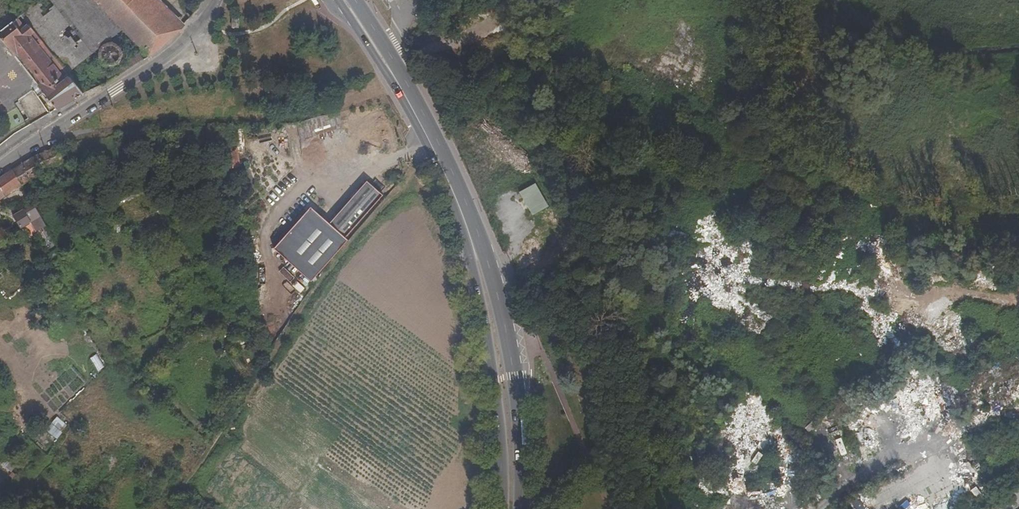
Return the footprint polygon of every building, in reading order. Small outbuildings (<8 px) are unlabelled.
[(101,20),(108,13),(94,0),(41,0),(31,8),(21,15),(27,24),(66,71),(122,27),(114,19),(106,26),(101,20)] [(108,13),(114,19),(122,27),(151,55),(178,30),(148,0),(94,0),(108,13)] [(185,24),(161,0),(148,0),(178,30),(185,24)] [(197,13),(204,1),(203,0),(190,0),(186,7),(197,13)] [(24,26),(17,19),(16,20),(2,31),(0,32),(0,38),(10,51),(15,55),(17,53),(41,83),(17,100),(32,124),(50,113),(38,96),(44,92),(53,104),(57,109),(71,101),(84,93),(66,71),(27,24),(24,26)] [(10,51),(0,38),(0,46),(7,54),(10,51)] [(122,51),(121,48),(118,45),(114,43),(111,42),(108,43),(104,44),(102,46),(99,50),(99,53),(99,57),(100,60),(104,64),(107,65),(112,66),(115,65),(119,63),(121,59),(122,55),(122,51)] [(329,116),(298,122),(300,136),(332,130),(329,116)] [(49,168),(63,161),(58,146),(38,153),(12,169),(21,184),(45,170),(49,168)] [(151,164),(144,165),(146,174),(152,173),(151,164)] [(211,177),(220,172),(215,164),(207,169),(211,177)] [(21,184),(12,169),(0,177),(0,188),(5,195),(14,189),(21,184)] [(171,179),(176,178),(174,171),(162,174),(164,181),(171,179)] [(383,195),(366,181),(329,223),(346,237),(383,195)] [(533,211),(544,206),(540,197),(529,201),(533,211)] [(45,225),(40,217),(30,199),(22,203),(24,207),(12,214),(19,225),(21,228),(32,222),(38,232),(41,230),(45,237),(51,234),(45,225)] [(273,248),(311,281),(348,240),(346,237),(329,223),(310,207),(273,248)] [(164,224),(170,220),(163,208),(156,211),(164,224)] [(234,221),(241,218),(237,209),(230,213),(234,221)] [(7,233),(15,243),(23,237),(16,228),(7,233)] [(179,246),(184,243),(179,235),(174,238),(179,246)] [(303,279),(287,301),(297,308),(312,286),(303,279)] [(97,354),(90,359),(99,372),(106,367),(97,354)] [(47,431),(57,439),(61,433),(63,430),(57,426),(55,429),(50,427),(47,431)] [(5,457),(1,463),(11,471),(15,465),(5,457)]
